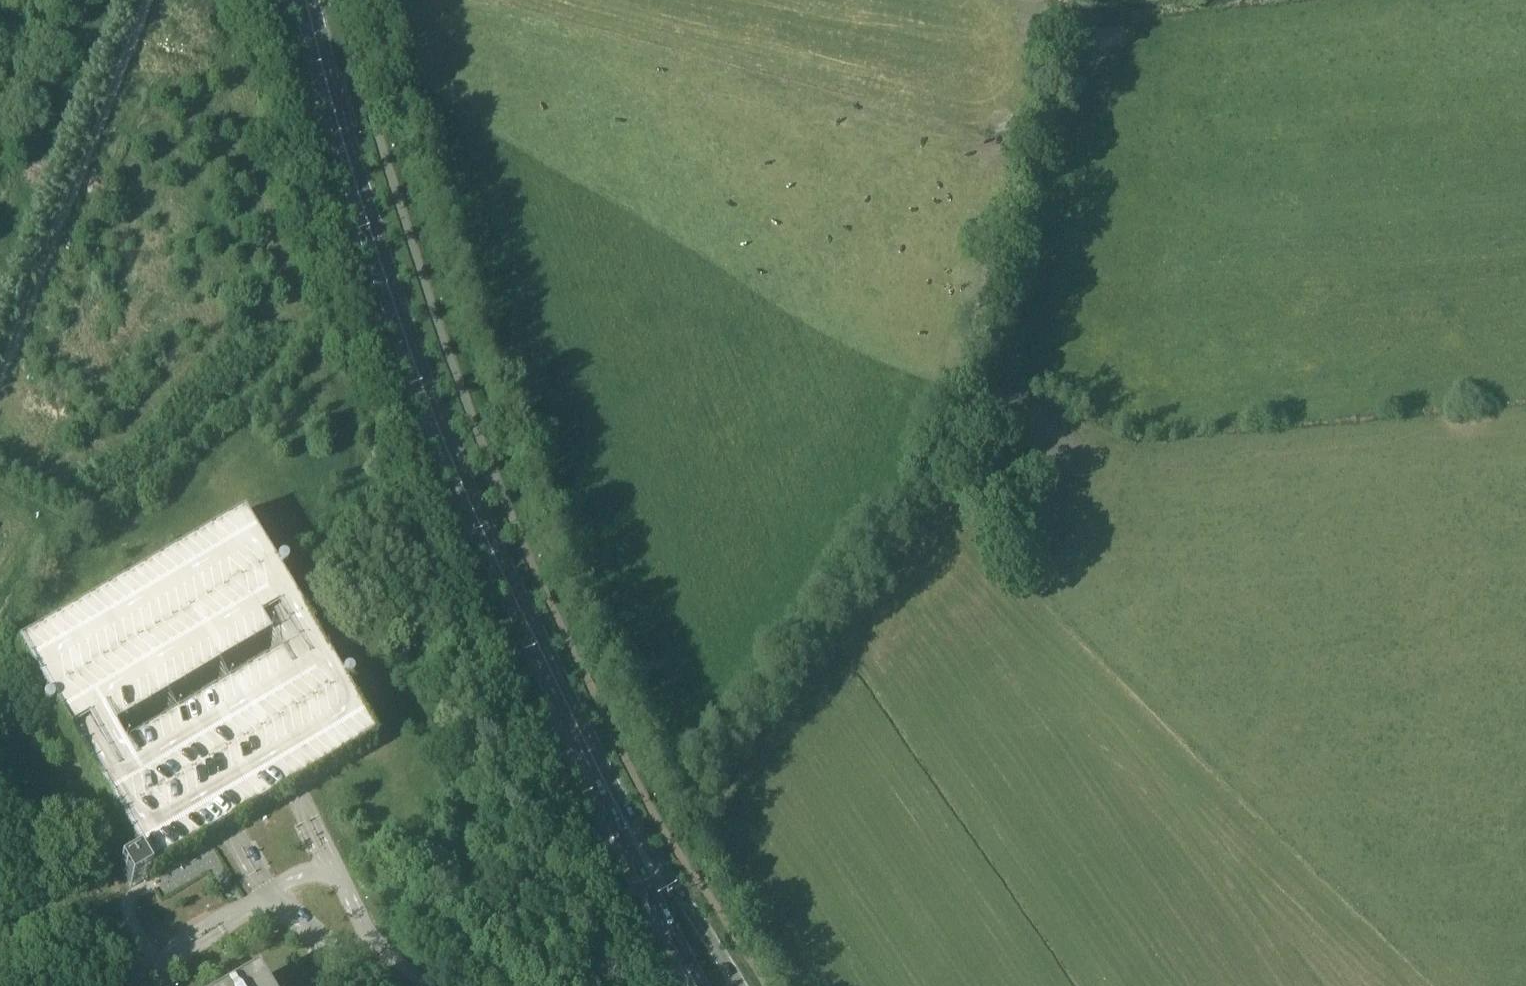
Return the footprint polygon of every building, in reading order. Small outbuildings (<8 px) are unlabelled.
[(281,772),(360,719),(223,504),(6,650),(142,860),(223,811),(281,772)] [(247,985),(271,985),(265,976),(247,985)]
